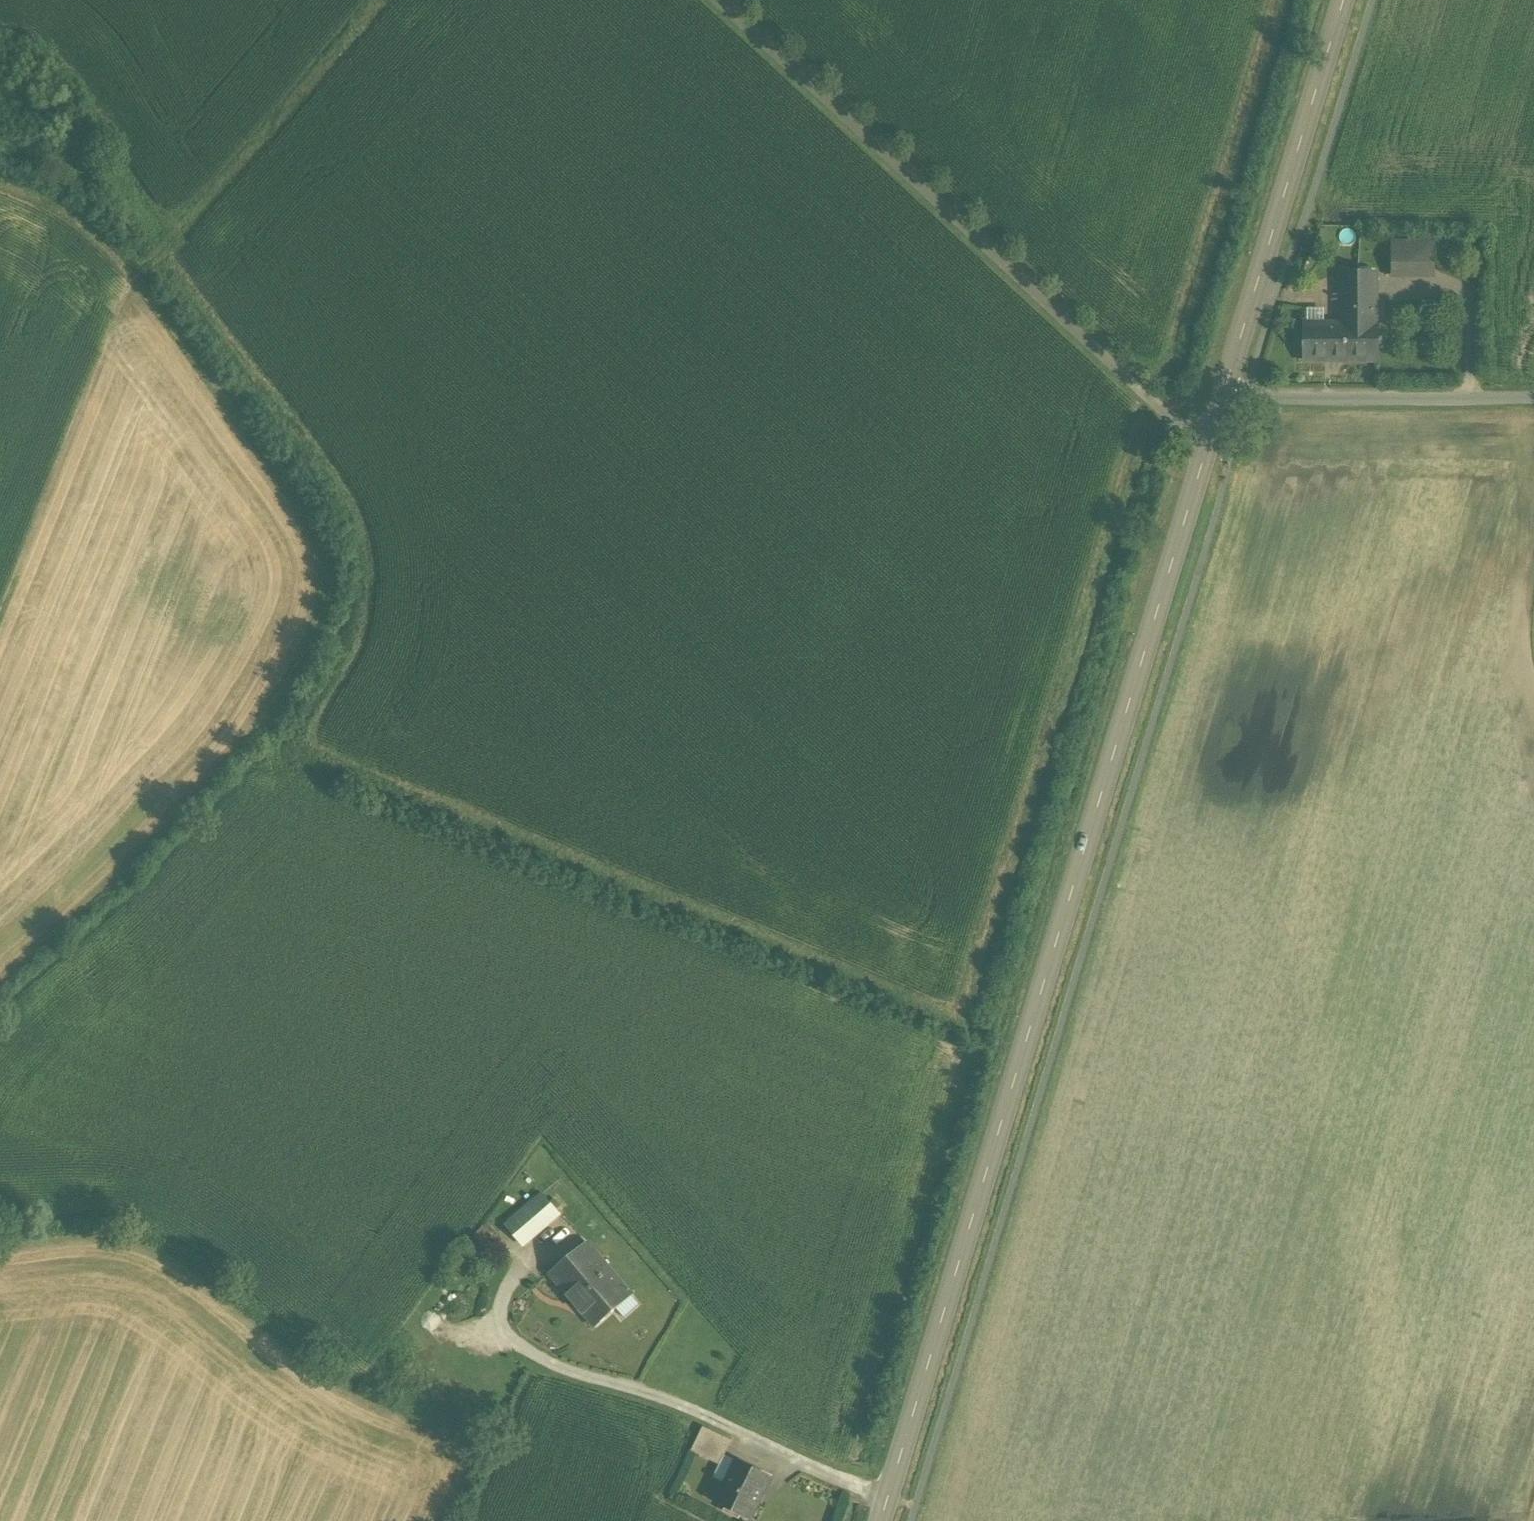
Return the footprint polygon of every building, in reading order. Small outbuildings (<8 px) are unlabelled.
[(1410,244),(1393,244),(1393,264),(1410,264),(1410,244)] [(1433,244),(1410,244),(1410,264),(1433,264),(1433,244)] [(1410,264),(1393,264),(1393,278),(1433,278),(1433,264),(1410,264)] [(1341,325),(1305,325),(1305,361),(1377,360),(1377,274),(1341,274),(1341,325)] [(559,1214),(542,1195),(506,1227),(522,1245),(559,1214)] [(631,1296),(585,1242),(550,1273),(550,1272),(548,1273),(595,1327),(631,1296)] [(732,1441),(703,1427),(691,1451),(719,1465),(720,1465),(725,1455),(732,1441)] [(720,1465),(719,1465),(713,1478),(726,1484),(737,1461),(725,1455),(720,1465)] [(770,1476),(738,1460),(737,1461),(726,1484),(717,1504),(750,1519),(770,1476)]
